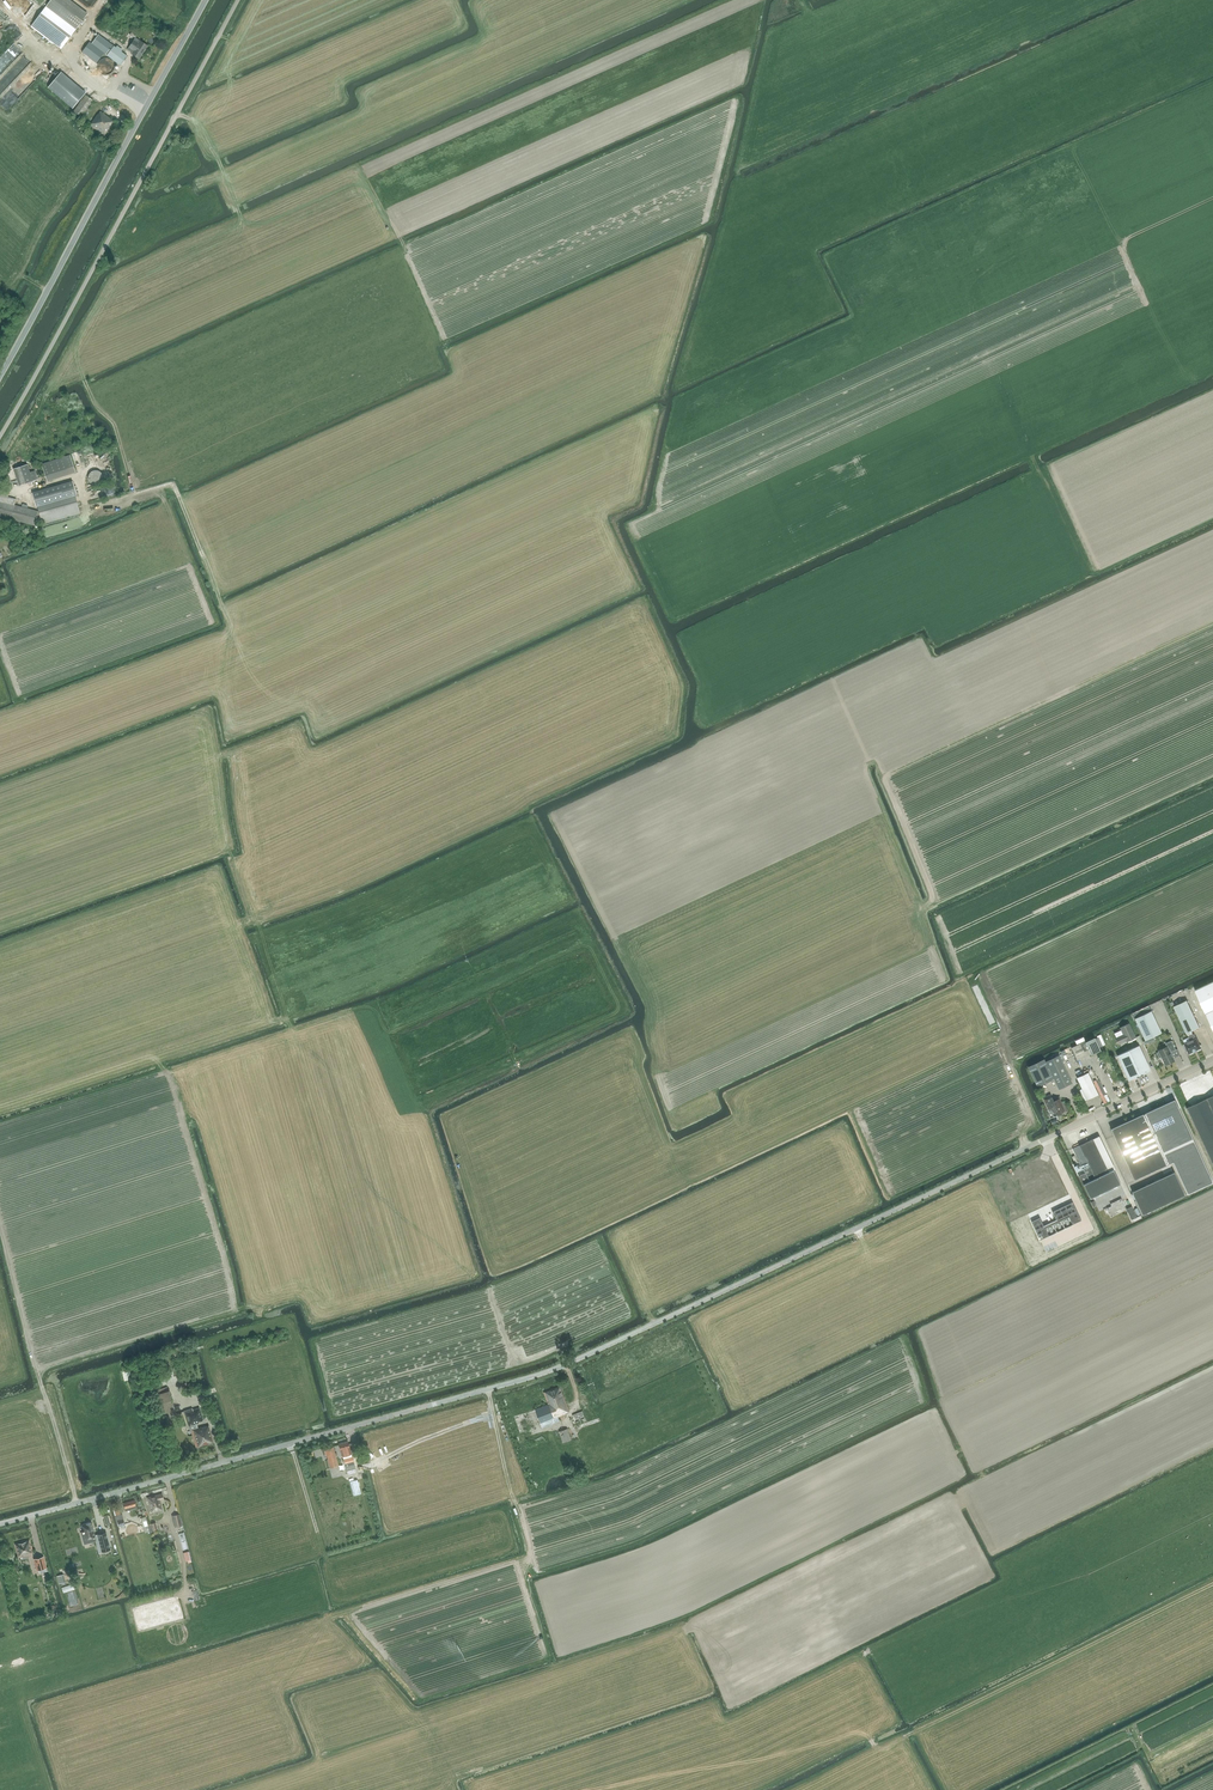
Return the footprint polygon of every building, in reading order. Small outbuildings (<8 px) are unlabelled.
[(77,29),(87,15),(67,0),(51,0),(47,6),(39,16),(32,26),(59,47),(62,49),(77,29)] [(106,54),(113,45),(99,34),(92,43),(90,42),(82,52),(97,63),(104,53),(106,54)] [(139,59),(148,46),(136,38),(128,49),(133,52),(131,54),(139,59)] [(120,65),(127,56),(114,46),(107,55),(120,65)] [(93,68),(95,63),(85,57),(82,62),(93,68)] [(51,84),(78,104),(91,88),(63,69),(51,84)] [(132,83),(119,95),(128,105),(141,94),(132,83)] [(89,107),(94,100),(86,95),(79,104),(73,111),(83,118),(88,112),(91,109),(89,107)] [(104,136),(114,122),(100,112),(98,116),(97,115),(90,126),(104,136)] [(70,455),(58,459),(42,464),(44,473),(47,482),(76,472),(70,455)] [(27,464),(14,469),(19,486),(33,481),(38,479),(35,470),(30,472),(27,464)] [(95,470),(94,470),(92,471),(91,471),(90,472),(89,473),(89,475),(88,476),(88,477),(88,479),(88,480),(89,481),(90,482),(91,483),(92,484),(93,485),(94,485),(95,485),(97,485),(98,485),(99,484),(100,483),(101,482),(102,481),(103,480),(103,479),(103,477),(103,476),(103,475),(102,474),(101,473),(100,472),(99,471),(98,470),(96,470),(95,470)] [(73,480),(32,491),(36,506),(77,494),(73,480)] [(0,493),(0,516),(34,525),(42,523),(43,524),(80,513),(75,496),(74,496),(74,495),(37,506),(39,511),(14,505),(16,499),(8,497),(9,493),(1,491),(1,493),(0,493)] [(46,536),(53,534),(52,526),(44,528),(46,536)] [(1195,990),(1212,1029),(1212,982),(1195,990)] [(1189,1037),(1193,1035),(1191,1032),(1200,1027),(1187,1000),(1174,1007),(1187,1034),(1187,1033),(1189,1037)] [(1135,1019),(1145,1040),(1162,1032),(1151,1011),(1135,1019)] [(1121,1030),(1114,1033),(1116,1038),(1119,1044),(1126,1040),(1127,1041),(1136,1037),(1129,1023),(1120,1028),(1121,1030)] [(1193,1035),(1189,1037),(1188,1037),(1190,1041),(1184,1044),(1189,1054),(1202,1048),(1197,1038),(1195,1034),(1193,1035)] [(1085,1041),(1071,1048),(1077,1061),(1091,1054),(1091,1055),(1101,1051),(1099,1047),(1095,1038),(1085,1042),(1085,1041)] [(1162,1057),(1166,1065),(1174,1061),(1170,1053),(1176,1050),(1171,1041),(1166,1044),(1167,1047),(1159,1050),(1159,1052),(1157,1053),(1159,1058),(1162,1057)] [(1151,1070),(1139,1045),(1117,1055),(1129,1081),(1151,1070)] [(1046,1062),(1054,1078),(1059,1089),(1073,1083),(1059,1055),(1046,1062)] [(1054,1078),(1046,1062),(1045,1061),(1029,1068),(1038,1086),(1054,1078)] [(1077,1078),(1087,1100),(1099,1094),(1088,1072),(1077,1078)] [(1049,1110),(1053,1107),(1057,1116),(1062,1113),(1063,1114),(1064,1114),(1065,1113),(1068,1111),(1063,1102),(1062,1102),(1060,1098),(1054,1101),(1050,1094),(1043,1098),(1046,1103),(1049,1110)] [(1187,1108),(1212,1165),(1212,1096),(1187,1108)] [(1160,1105),(1151,1109),(1154,1117),(1163,1113),(1160,1105)] [(1129,1120),(1111,1128),(1114,1136),(1130,1169),(1146,1161),(1151,1172),(1168,1164),(1148,1120),(1144,1113),(1131,1119),(1129,1120)] [(1091,1198),(1121,1184),(1114,1169),(1115,1169),(1099,1136),(1093,1139),(1084,1143),(1073,1148),(1085,1173),(1078,1176),(1083,1184),(1084,1184),(1091,1198)] [(1187,1192),(1212,1182),(1198,1144),(1172,1154),(1187,1192)] [(1143,1187),(1132,1192),(1143,1214),(1186,1194),(1175,1171),(1172,1173),(1143,1187)] [(1037,1202),(1064,1189),(1060,1180),(1059,1180),(1056,1173),(1030,1186),(1033,1193),(1037,1202)] [(1107,1208),(1111,1217),(1117,1214),(1116,1212),(1125,1207),(1121,1198),(1110,1204),(1111,1206),(1107,1208)] [(1042,1220),(1033,1225),(1042,1243),(1050,1239),(1051,1239),(1074,1228),(1083,1224),(1074,1205),(1054,1215),(1057,1222),(1045,1228),(1042,1220)] [(1126,1209),(1131,1220),(1137,1217),(1132,1206),(1126,1209)] [(549,1405),(536,1410),(542,1428),(560,1422),(558,1416),(569,1412),(560,1386),(544,1392),(549,1405)] [(164,1414),(175,1410),(172,1400),(173,1399),(170,1390),(168,1391),(167,1387),(156,1390),(157,1395),(164,1414)] [(196,1448),(214,1442),(209,1426),(197,1429),(196,1424),(200,1423),(199,1422),(204,1421),(200,1408),(193,1410),(193,1408),(184,1411),(189,1426),(190,1431),(191,1431),(196,1448)] [(572,1415),(576,1425),(587,1421),(583,1410),(572,1415)] [(568,1428),(559,1431),(563,1443),(572,1440),(568,1428)] [(545,1441),(543,1435),(533,1438),(535,1444),(545,1441)] [(348,1475),(356,1473),(357,1472),(355,1464),(354,1464),(354,1462),(355,1462),(353,1456),(352,1456),(352,1454),(356,1453),(353,1443),(352,1444),(352,1443),(349,1444),(348,1441),(338,1444),(342,1457),(343,1457),(344,1459),(343,1459),(345,1466),(348,1475)] [(330,1468),(339,1466),(334,1447),(325,1449),(330,1468)] [(357,1479),(350,1481),(354,1495),(361,1493),(357,1479)] [(148,1498),(152,1513),(163,1510),(161,1500),(164,1500),(163,1494),(148,1498)] [(123,1503),(126,1511),(128,1511),(128,1512),(130,1512),(130,1510),(137,1508),(135,1500),(123,1503)] [(119,1507),(113,1508),(116,1521),(117,1521),(120,1530),(126,1528),(123,1519),(121,1514),(120,1509),(119,1509),(119,1507)] [(183,1526),(180,1514),(172,1516),(175,1528),(183,1526)] [(95,1536),(92,1522),(90,1522),(87,1523),(82,1525),(83,1531),(83,1532),(82,1532),(84,1539),(91,1537),(95,1536)] [(108,1533),(100,1535),(104,1551),(112,1549),(108,1533)] [(29,1540),(15,1544),(19,1557),(33,1554),(29,1540)] [(37,1571),(47,1568),(44,1556),(34,1559),(37,1571)] [(143,1628),(184,1620),(179,1596),(138,1605),(143,1628)]
